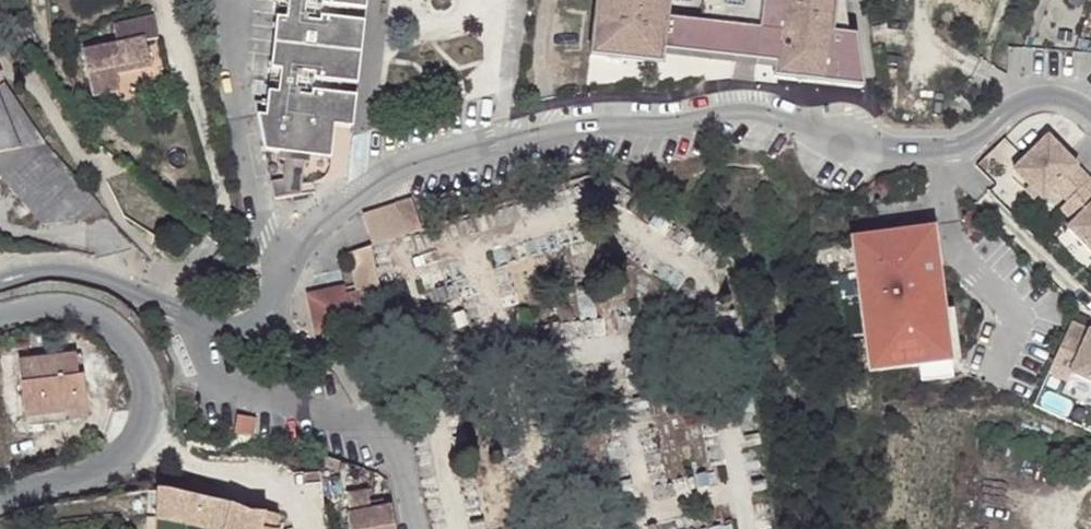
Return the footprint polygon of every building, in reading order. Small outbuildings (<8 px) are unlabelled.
[(267,105),(255,103),(264,152),(274,199),(300,194),(301,186),(318,181),(324,177),(327,171),(329,159),(333,126),(351,128),(355,97),(337,95),(338,82),(356,84),(363,22),(345,21),(347,8),(365,10),(366,0),(279,0),(267,105)] [(591,56),(661,64),(663,51),(666,20),(778,32),(775,63),(774,77),(861,87),(854,35),(831,33),(835,1),(835,0),(597,0),(591,56)] [(365,10),(347,8),(345,21),(363,22),(365,10)] [(151,67),(145,40),(159,37),(154,17),(112,26),(116,42),(82,50),(92,96),(119,91),(116,74),(151,67)] [(778,32),(666,20),(663,51),(775,63),(778,32)] [(356,84),(338,82),(337,95),(355,97),(356,84)] [(45,143),(4,84),(0,84),(0,152),(45,143)] [(1090,184),(1050,141),(1014,174),(1043,204),(1055,193),(1068,206),(1090,184)] [(0,152),(0,171),(43,223),(109,214),(45,143),(0,152)] [(1068,206),(1061,213),(1073,227),(1067,232),(1090,257),(1090,184),(1068,206)] [(422,229),(411,199),(362,215),(372,245),(422,229)] [(935,231),(863,242),(870,291),(860,292),(867,343),(878,341),(883,374),(923,368),(925,384),(957,379),(955,364),(961,363),(956,328),(936,331),(934,315),(947,313),(942,278),(935,279),(931,251),(938,251),(935,231)] [(870,291),(863,242),(852,243),(860,292),(870,291)] [(390,335),(371,246),(348,253),(356,292),(361,315),(366,340),(390,335)] [(361,315),(356,292),(346,295),(344,287),(308,294),(316,333),(352,326),(350,318),(361,315)] [(1074,323),(1051,373),(1070,381),(1073,373),(1090,381),(1090,330),(1074,323)] [(883,374),(878,341),(867,343),(872,376),(883,374)] [(78,377),(75,356),(18,363),(24,418),(68,412),(68,419),(88,416),(84,376),(78,377)] [(68,412),(24,418),(25,427),(69,421),(68,419),(68,412)] [(237,414),(225,412),(222,429),(235,432),(237,414)] [(256,417),(237,414),(235,432),(253,435),(256,417)] [(196,498),(170,491),(162,490),(157,489),(155,523),(155,528),(176,528),(177,525),(194,528),(261,528),(264,515),(248,514),(229,505),(196,498)] [(366,490),(345,494),(348,513),(346,514),(349,528),(395,528),(391,506),(383,507),(370,510),(368,498),(366,490)] [(383,507),(381,495),(368,498),(370,510),(383,507)] [(264,515),(261,528),(279,528),(278,516),(264,515)]
